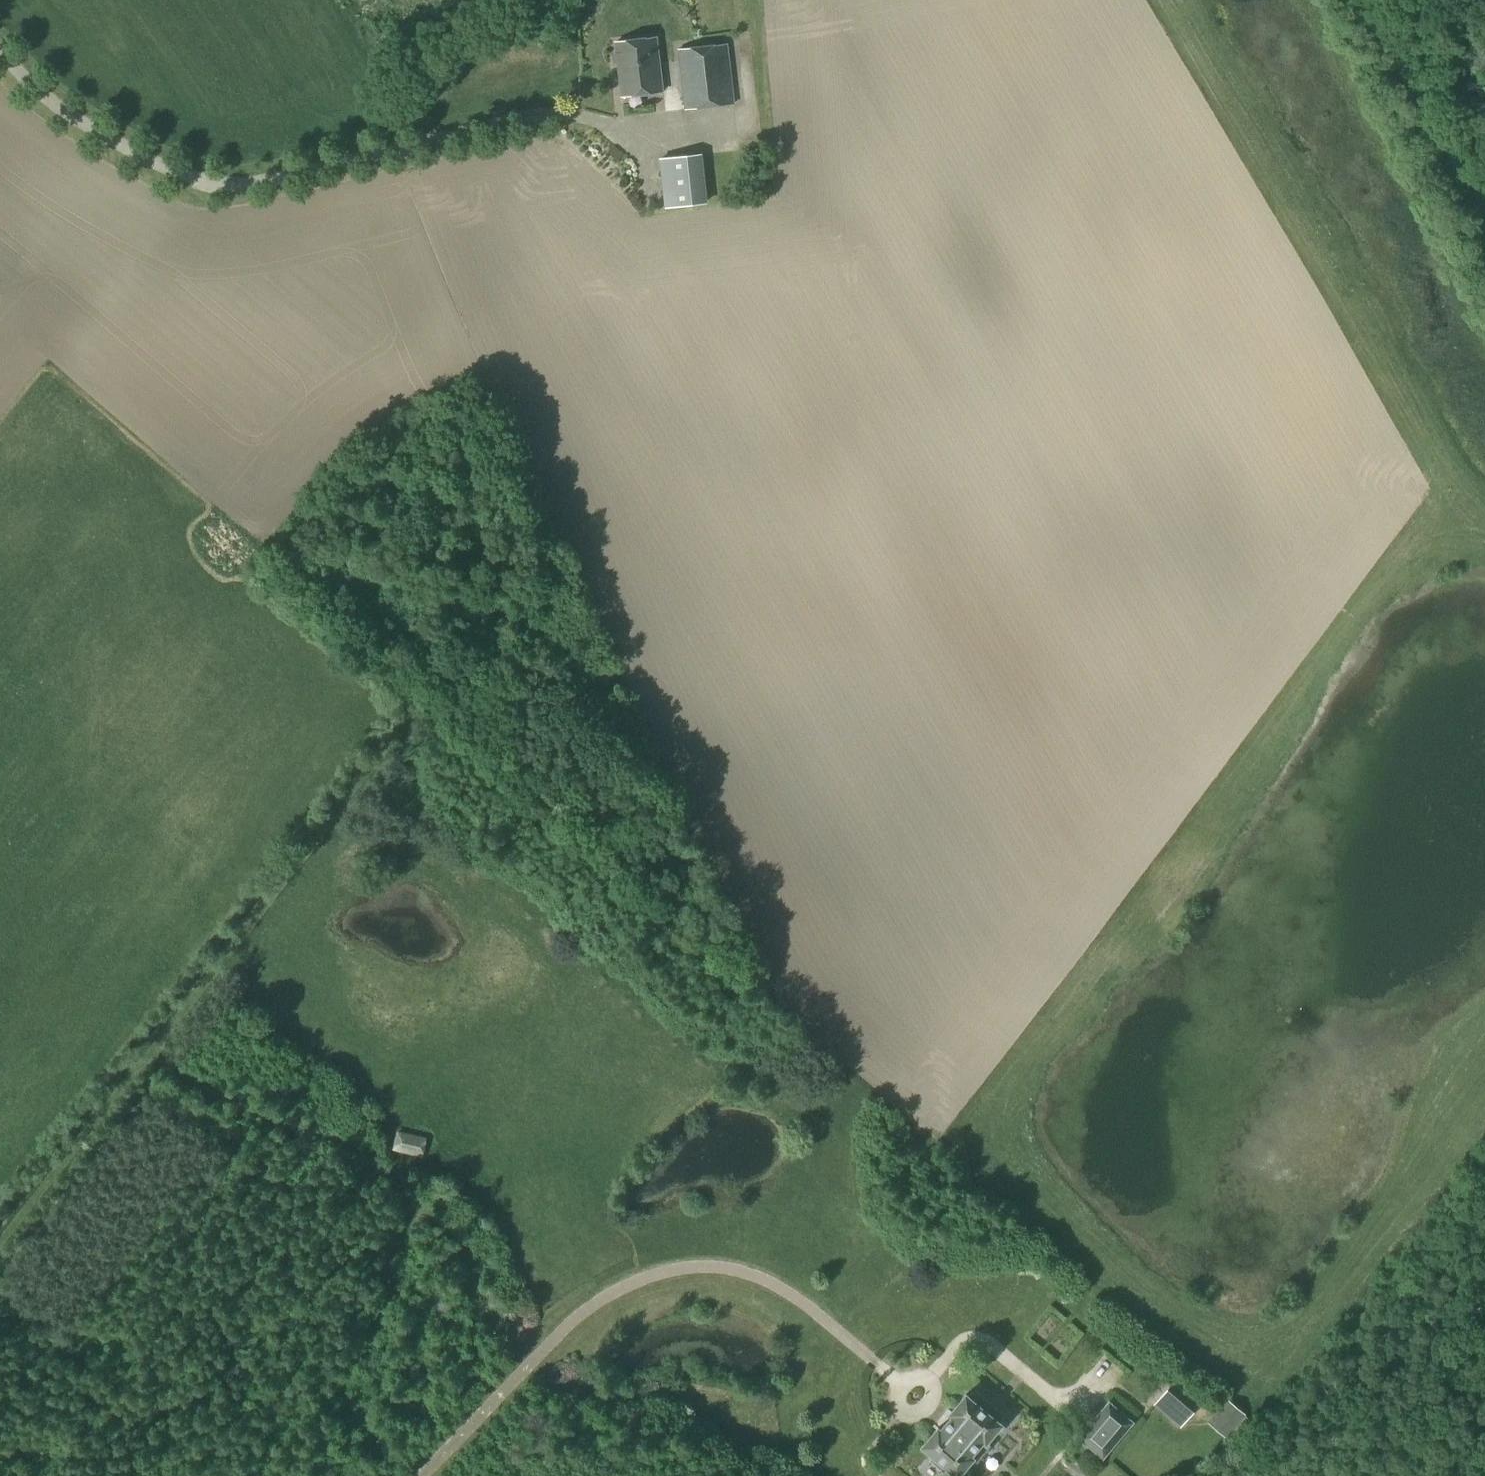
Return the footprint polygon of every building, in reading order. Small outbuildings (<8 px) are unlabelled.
[(616,42),(622,97),(663,92),(656,38),(616,42)] [(686,109),(734,104),(727,45),(679,50),(686,109)] [(665,209),(708,204),(703,154),(659,159),(665,209)] [(427,1137),(397,1129),(392,1149),(422,1156),(427,1137)] [(974,1389),(969,1395),(966,1392),(947,1414),(950,1416),(940,1428),(938,1426),(919,1447),(931,1458),(929,1461),(944,1473),(946,1470),(954,1475),(961,1475),(974,1460),(977,1463),(991,1446),(988,1443),(1004,1425),(1001,1422),(1006,1416),(974,1389)] [(1103,1460),(1135,1423),(1109,1400),(1077,1438),(1103,1460)] [(1244,1418),(1228,1404),(1211,1424),(1227,1438),(1244,1418)]
